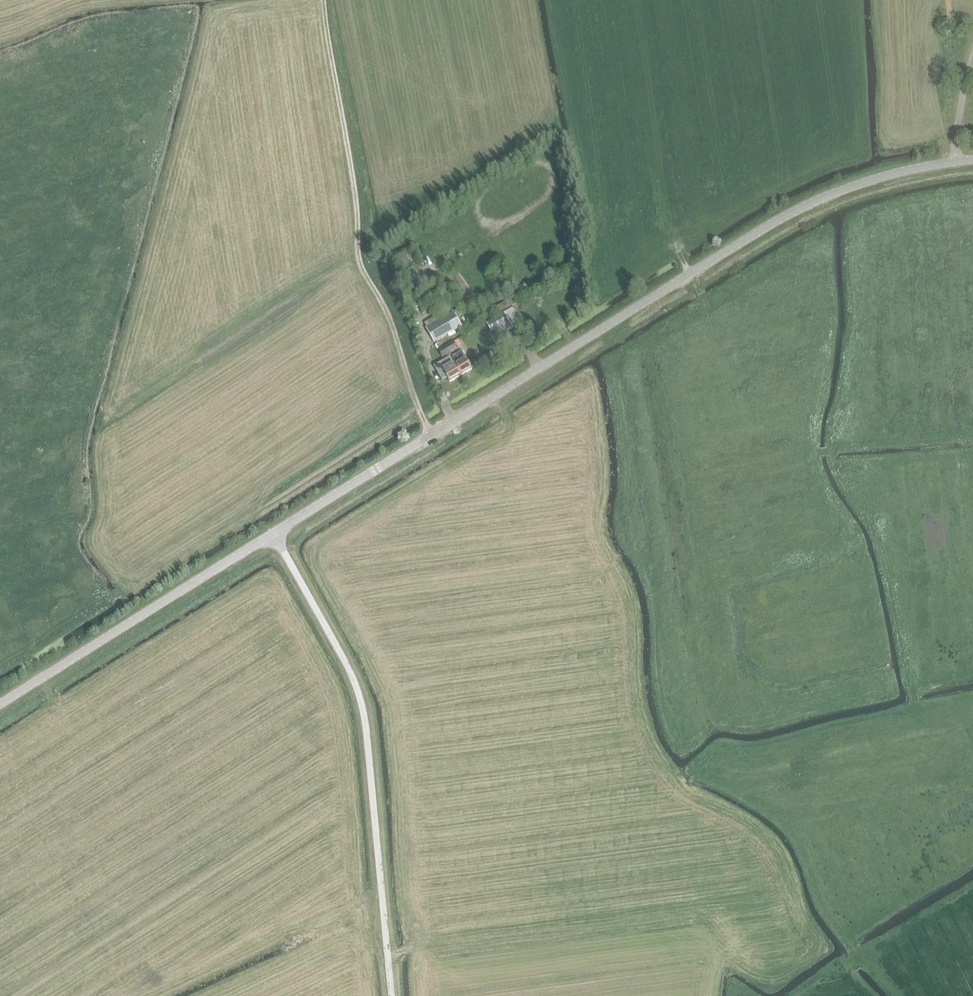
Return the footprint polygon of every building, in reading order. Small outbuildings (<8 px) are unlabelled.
[(411,250),(406,253),(410,263),(416,261),(411,250)] [(406,253),(391,259),(397,271),(411,265),(410,263),(406,253)] [(518,319),(513,307),(505,311),(511,323),(518,319)] [(504,313),(486,323),(491,332),(509,322),(504,313)] [(461,320),(459,317),(449,316),(446,317),(440,320),(438,316),(425,323),(427,327),(426,328),(434,343),(449,334),(450,336),(456,333),(454,331),(464,325),(461,320)] [(445,347),(450,355),(452,354),(451,352),(459,348),(455,341),(445,347)] [(442,342),(432,348),(435,353),(436,353),(445,347),(442,342)] [(450,355),(445,347),(436,353),(440,359),(447,355),(448,356),(450,355)] [(451,357),(454,361),(462,374),(473,368),(465,355),(463,356),(461,351),(451,357)] [(462,374),(454,361),(443,368),(451,381),(462,374)] [(368,928),(369,942),(381,941),(380,927),(368,928)]
